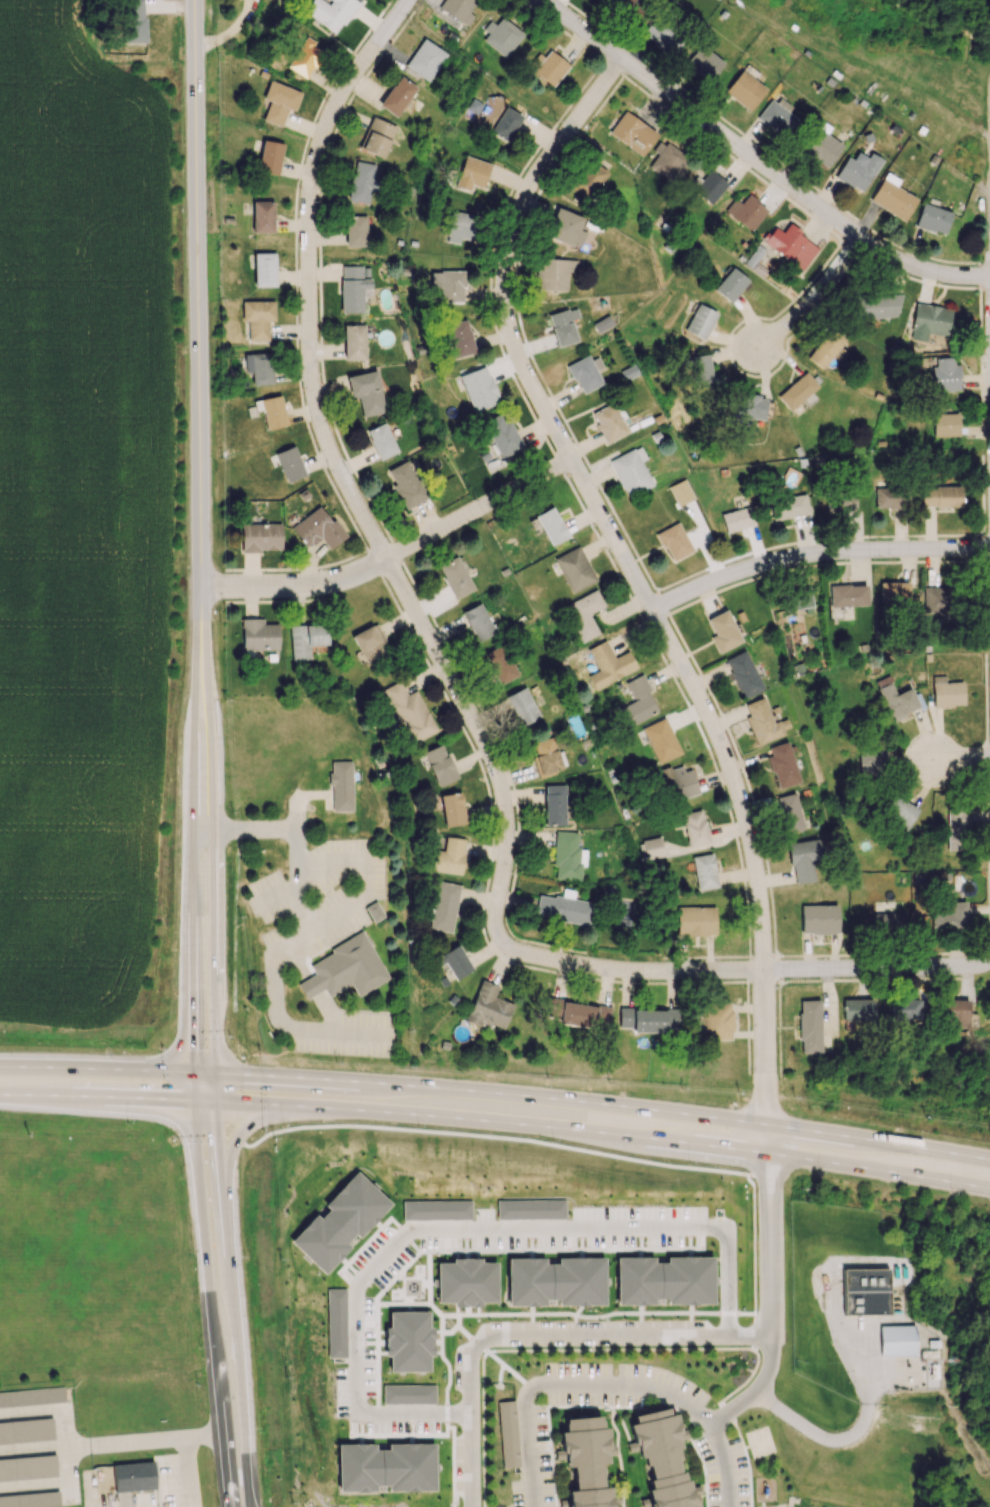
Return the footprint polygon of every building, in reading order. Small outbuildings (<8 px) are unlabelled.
[(145,0),(124,0),(125,43),(146,42),(145,0)] [(337,34),(359,1),(357,0),(311,0),(303,12),(337,34)] [(438,7),(466,27),(474,16),(468,12),(477,0),(443,0),(438,7)] [(643,0),(610,0),(609,1),(633,20),(646,2),(643,0)] [(504,57),(523,34),(502,17),(496,25),(490,20),(483,28),(488,33),(483,39),(504,57)] [(285,67),(307,79),(323,52),(313,46),(315,43),(302,35),(285,67)] [(429,81),(445,52),(421,38),(404,68),(429,81)] [(709,82),(724,63),(700,44),(685,63),(709,82)] [(569,65),(548,49),(532,70),(553,86),(569,65)] [(751,110),(765,86),(739,70),(724,94),(751,110)] [(378,105),(396,117),(416,87),(399,75),(378,105)] [(301,92),(269,80),(262,98),(269,101),(262,119),(281,126),(287,108),(294,111),(301,92)] [(758,118),(782,137),(797,119),(787,111),(791,106),(776,94),(758,118)] [(491,134),(509,142),(521,115),(503,106),(491,134)] [(657,131),(622,111),(609,135),(644,155),(657,131)] [(385,157),(395,125),(370,117),(360,150),(385,157)] [(829,166),(842,143),(817,129),(804,152),(829,166)] [(671,182),(688,158),(661,139),(653,150),(657,154),(649,166),(671,182)] [(283,144),(263,140),(256,171),(277,175),(283,144)] [(867,157),(857,151),(852,159),(847,156),(835,177),(862,193),(881,159),(870,153),(867,157)] [(468,192),(471,184),(483,187),(490,163),(464,155),(454,187),(468,192)] [(372,179),(375,165),(355,160),(347,200),(367,204),(370,191),(378,193),(380,181),(372,179)] [(590,200),(606,171),(589,161),(572,190),(590,200)] [(713,205),(727,182),(708,170),(694,193),(713,205)] [(896,186),(900,180),(886,172),(870,200),(904,220),(917,199),(896,186)] [(735,199),(726,211),(751,231),(767,209),(747,194),(741,203),(735,199)] [(273,201),(253,201),(252,232),(273,233),(273,201)] [(944,235),(952,212),(922,203),(915,226),(944,235)] [(578,249),(585,232),(578,230),(583,217),(554,206),(543,235),(578,249)] [(473,240),(478,216),(451,210),(445,241),(458,244),(460,238),(473,240)] [(366,215),(345,216),(346,247),(367,246),(366,215)] [(783,232),(774,227),(763,244),(804,269),(818,245),(787,226),(783,232)] [(275,253),(254,253),(253,287),(274,287),(275,253)] [(566,290),(566,272),(576,272),(577,260),(538,259),(537,289),(566,290)] [(363,295),(372,295),(371,278),(368,278),(368,265),(340,266),(341,313),(363,312),(363,295)] [(713,289),(730,303),(748,281),(732,267),(713,289)] [(430,271),(431,295),(436,295),(436,303),(464,302),(463,270),(430,271)] [(900,294),(857,294),(857,318),(900,318),(900,294)] [(274,300),(242,301),(242,321),(248,321),(248,340),(268,340),(268,321),(274,320),(274,300)] [(717,313),(697,303),(684,330),(704,339),(717,313)] [(927,342),(928,333),(947,337),(951,309),(916,303),(910,339),(927,342)] [(548,315),(557,347),(577,341),(571,320),(579,317),(576,306),(548,315)] [(451,358),(474,354),(467,319),(444,324),(451,358)] [(807,357),(823,369),(847,336),(831,324),(807,357)] [(365,325),(344,325),(344,360),(365,359),(365,325)] [(272,384),(271,352),(244,353),(245,373),(252,373),(252,385),(272,384)] [(567,365),(580,393),(602,383),(596,370),(603,367),(598,357),(590,360),(588,355),(567,365)] [(691,356),(692,385),(711,384),(710,355),(691,356)] [(958,391),(958,365),(953,365),(953,357),(932,357),(933,391),(958,391)] [(458,376),(472,412),(499,401),(485,366),(458,376)] [(362,417),(386,412),(377,370),(347,376),(351,398),(358,397),(362,417)] [(776,395),(788,410),(818,388),(806,372),(776,395)] [(762,421),(767,399),(738,393),(733,416),(762,421)] [(288,425),(280,394),(253,401),(256,411),(262,410),(267,430),(288,425)] [(627,432),(612,402),(590,413),(606,443),(627,432)] [(485,419),(499,456),(520,448),(506,411),(485,419)] [(959,434),(958,413),(933,414),(933,435),(959,434)] [(366,430),(378,460),(398,452),(385,422),(366,430)] [(275,453),(286,482),(305,475),(294,445),(275,453)] [(609,459),(625,496),(652,485),(641,461),(646,459),(640,446),(609,459)] [(426,498),(406,460),(386,470),(406,509),(426,498)] [(875,509),(909,508),(908,486),(875,487),(875,509)] [(961,486),(921,487),(921,507),(962,507),(961,486)] [(856,510),(855,489),(826,490),(826,510),(856,510)] [(770,499),(773,520),(809,514),(806,494),(770,499)] [(755,524),(749,505),(721,514),(726,533),(755,524)] [(568,537),(553,506),(535,515),(549,546),(568,537)] [(347,537),(334,518),(329,521),(320,507),(290,526),(304,549),(321,538),(328,549),(347,537)] [(669,561),(691,552),(680,522),(657,531),(669,561)] [(281,550),(281,523),(241,523),(241,551),(281,550)] [(554,558),(571,593),(596,580),(579,545),(554,558)] [(473,590),(457,555),(437,565),(453,599),(473,590)] [(880,582),(880,602),(909,602),(909,582),(880,582)] [(829,585),(830,606),(868,605),(867,584),(829,585)] [(923,587),(924,615),(947,614),(946,587),(923,587)] [(599,633),(589,614),(604,606),(596,589),(563,605),(581,642),(599,633)] [(792,609),(812,606),(810,595),(791,598),(792,609)] [(477,641),(495,632),(480,602),(462,611),(477,641)] [(714,635),(710,637),(719,653),(742,641),(725,609),(706,619),(714,635)] [(278,623),(263,624),(263,618),(241,619),(242,650),(279,649),(278,623)] [(326,645),(326,624),(290,625),(291,660),(310,659),(310,646),(326,645)] [(351,634),(363,662),(383,653),(378,642),(379,642),(372,625),(351,634)] [(587,674),(593,688),(637,669),(628,651),(613,657),(606,640),(587,648),(596,670),(587,674)] [(485,653),(499,684),(517,676),(503,645),(485,653)] [(741,698),(762,690),(746,650),(724,658),(741,698)] [(642,674),(625,682),(633,700),(620,705),(629,726),(658,712),(642,674)] [(932,676),(933,707),(963,706),(963,681),(945,682),(945,676),(932,676)] [(417,690),(406,695),(399,681),(383,688),(409,744),(436,731),(417,690)] [(919,709),(911,688),(896,694),(891,681),(877,687),(891,720),(919,709)] [(520,727),(540,717),(524,686),(505,696),(520,727)] [(744,703),(748,716),(746,716),(755,743),(791,731),(786,718),(771,723),(763,697),(744,703)] [(642,727),(657,764),(680,754),(665,717),(642,727)] [(539,775),(562,769),(553,737),(531,742),(539,775)] [(768,747),(771,756),(767,757),(777,789),(799,782),(787,741),(768,747)] [(456,779),(443,744),(423,751),(436,786),(456,779)] [(885,769),(886,749),(867,748),(866,769),(885,769)] [(353,810),(351,761),(329,762),(330,785),(332,785),(332,811),(353,810)] [(697,794),(687,762),(662,770),(672,802),(697,794)] [(565,785),(544,785),(544,825),(565,825),(565,817),(565,785)] [(444,827),(465,823),(460,791),(439,795),(444,827)] [(782,833),(801,831),(797,793),(778,795),(782,833)] [(905,831),(919,809),(894,793),(880,814),(905,831)] [(709,843),(701,808),(681,813),(689,847),(709,843)] [(965,809),(947,810),(948,850),(966,849),(965,809)] [(554,879),(581,880),(581,866),(585,866),(586,848),(577,848),(578,832),(556,831),(554,879)] [(461,874),(465,838),(445,836),(444,851),(433,850),(430,871),(461,874)] [(642,860),(664,856),(661,837),(639,841),(642,860)] [(821,860),(817,838),(787,843),(793,884),(814,881),(811,862),(821,860)] [(694,870),(697,890),(716,888),(713,855),(684,858),(686,871),(694,870)] [(937,878),(942,887),(953,881),(949,872),(937,878)] [(923,875),(918,875),(918,878),(913,878),(914,894),(924,893),(923,875)] [(429,928),(450,933),(460,885),(439,881),(429,928)] [(591,925),(595,903),(574,899),(575,890),(563,888),(561,898),(538,894),(534,914),(591,925)] [(385,916),(376,901),(365,907),(374,923),(385,916)] [(966,901),(945,902),(945,912),(931,913),(931,929),(966,928),(966,901)] [(837,904),(800,905),(801,934),(837,933),(837,904)] [(714,907),(676,907),(677,936),(715,936),(714,907)] [(875,927),(905,924),(903,912),(874,915),(875,927)] [(362,930),(390,978),(359,996),(351,983),(328,996),(310,966),(332,953),(330,949),(362,930)] [(439,955),(455,980),(472,968),(457,944),(439,955)] [(513,1004),(494,997),(498,985),(480,979),(465,1022),(479,1027),(480,1021),(504,1029),(513,1004)] [(872,999),(843,1000),(843,1021),(873,1020),(872,999)] [(920,999),(891,999),(892,1018),(920,1017),(920,999)] [(968,1000),(945,999),(944,1015),(953,1015),(953,1027),(975,1028),(976,1013),(968,1013),(968,1000)] [(819,1000),(798,1000),(799,1053),(820,1052),(819,1000)] [(732,1039),(731,1002),(710,1003),(710,1016),(701,1016),(702,1040),(732,1039)] [(666,1032),(666,1015),(679,1016),(679,1009),(618,1008),(618,1031),(666,1032)] [(290,1241),(323,1273),(357,1238),(357,1239),(391,1204),(357,1171),(324,1206),(328,1209),(320,1218),(315,1214),(290,1241)] [(566,1218),(565,1199),(497,1200),(497,1219),(566,1218)] [(472,1219),(472,1200),(403,1200),(403,1220),(472,1219)] [(713,1304),(713,1256),(666,1256),(666,1263),(653,1263),(653,1256),(616,1257),(617,1305),(655,1304),(655,1298),(666,1298),(666,1304),(713,1304)] [(507,1306),(545,1305),(545,1299),(557,1299),(557,1305),(604,1305),(604,1257),(557,1257),(557,1263),(544,1264),(544,1257),(507,1258),(507,1306)] [(436,1262),(437,1305),(482,1304),(481,1302),(497,1302),(496,1262),(481,1262),(481,1258),(451,1258),(451,1262),(436,1262)] [(845,1269),(845,1317),(891,1316),(890,1269),(845,1269)] [(326,1289),(327,1357),(346,1357),(345,1288),(326,1289)] [(389,1372),(429,1371),(428,1356),(433,1356),(432,1326),(428,1326),(428,1311),(388,1312),(389,1327),(384,1327),(385,1356),(389,1356),(389,1372)] [(882,1326),(883,1357),(918,1357),(918,1326),(882,1326)] [(382,1385),(383,1404),(435,1403),(435,1384),(382,1385)] [(65,1404),(64,1389),(0,1393),(0,1408),(65,1404)] [(498,1401),(501,1467),(518,1466),(515,1400),(498,1401)] [(669,1415),(667,1407),(633,1415),(634,1423),(629,1424),(633,1442),(627,1444),(628,1452),(641,1449),(651,1497),(640,1499),(641,1506),(646,1506),(648,1506),(693,1506),(673,1414),(669,1415)] [(564,1431),(560,1431),(561,1450),(555,1450),(555,1459),(565,1459),(565,1467),(573,1467),(574,1490),(568,1490),(568,1499),(559,1500),(560,1506),(613,1506),(612,1486),(602,1487),(601,1464),(609,1463),(606,1427),(601,1428),(601,1416),(564,1418),(564,1431)] [(54,1441),(52,1419),(0,1423),(0,1444),(54,1441)] [(337,1444),(337,1492),(376,1492),(376,1485),(387,1485),(387,1491),(434,1491),(434,1443),(387,1443),(387,1449),(375,1449),(375,1444),(337,1444)] [(56,1456),(0,1460),(0,1475),(2,1475),(2,1480),(57,1477),(56,1456)] [(155,1490),(154,1461),(113,1463),(114,1491),(155,1490)] [(60,1506),(58,1491),(0,1496),(0,1506),(48,1506),(60,1506)]
